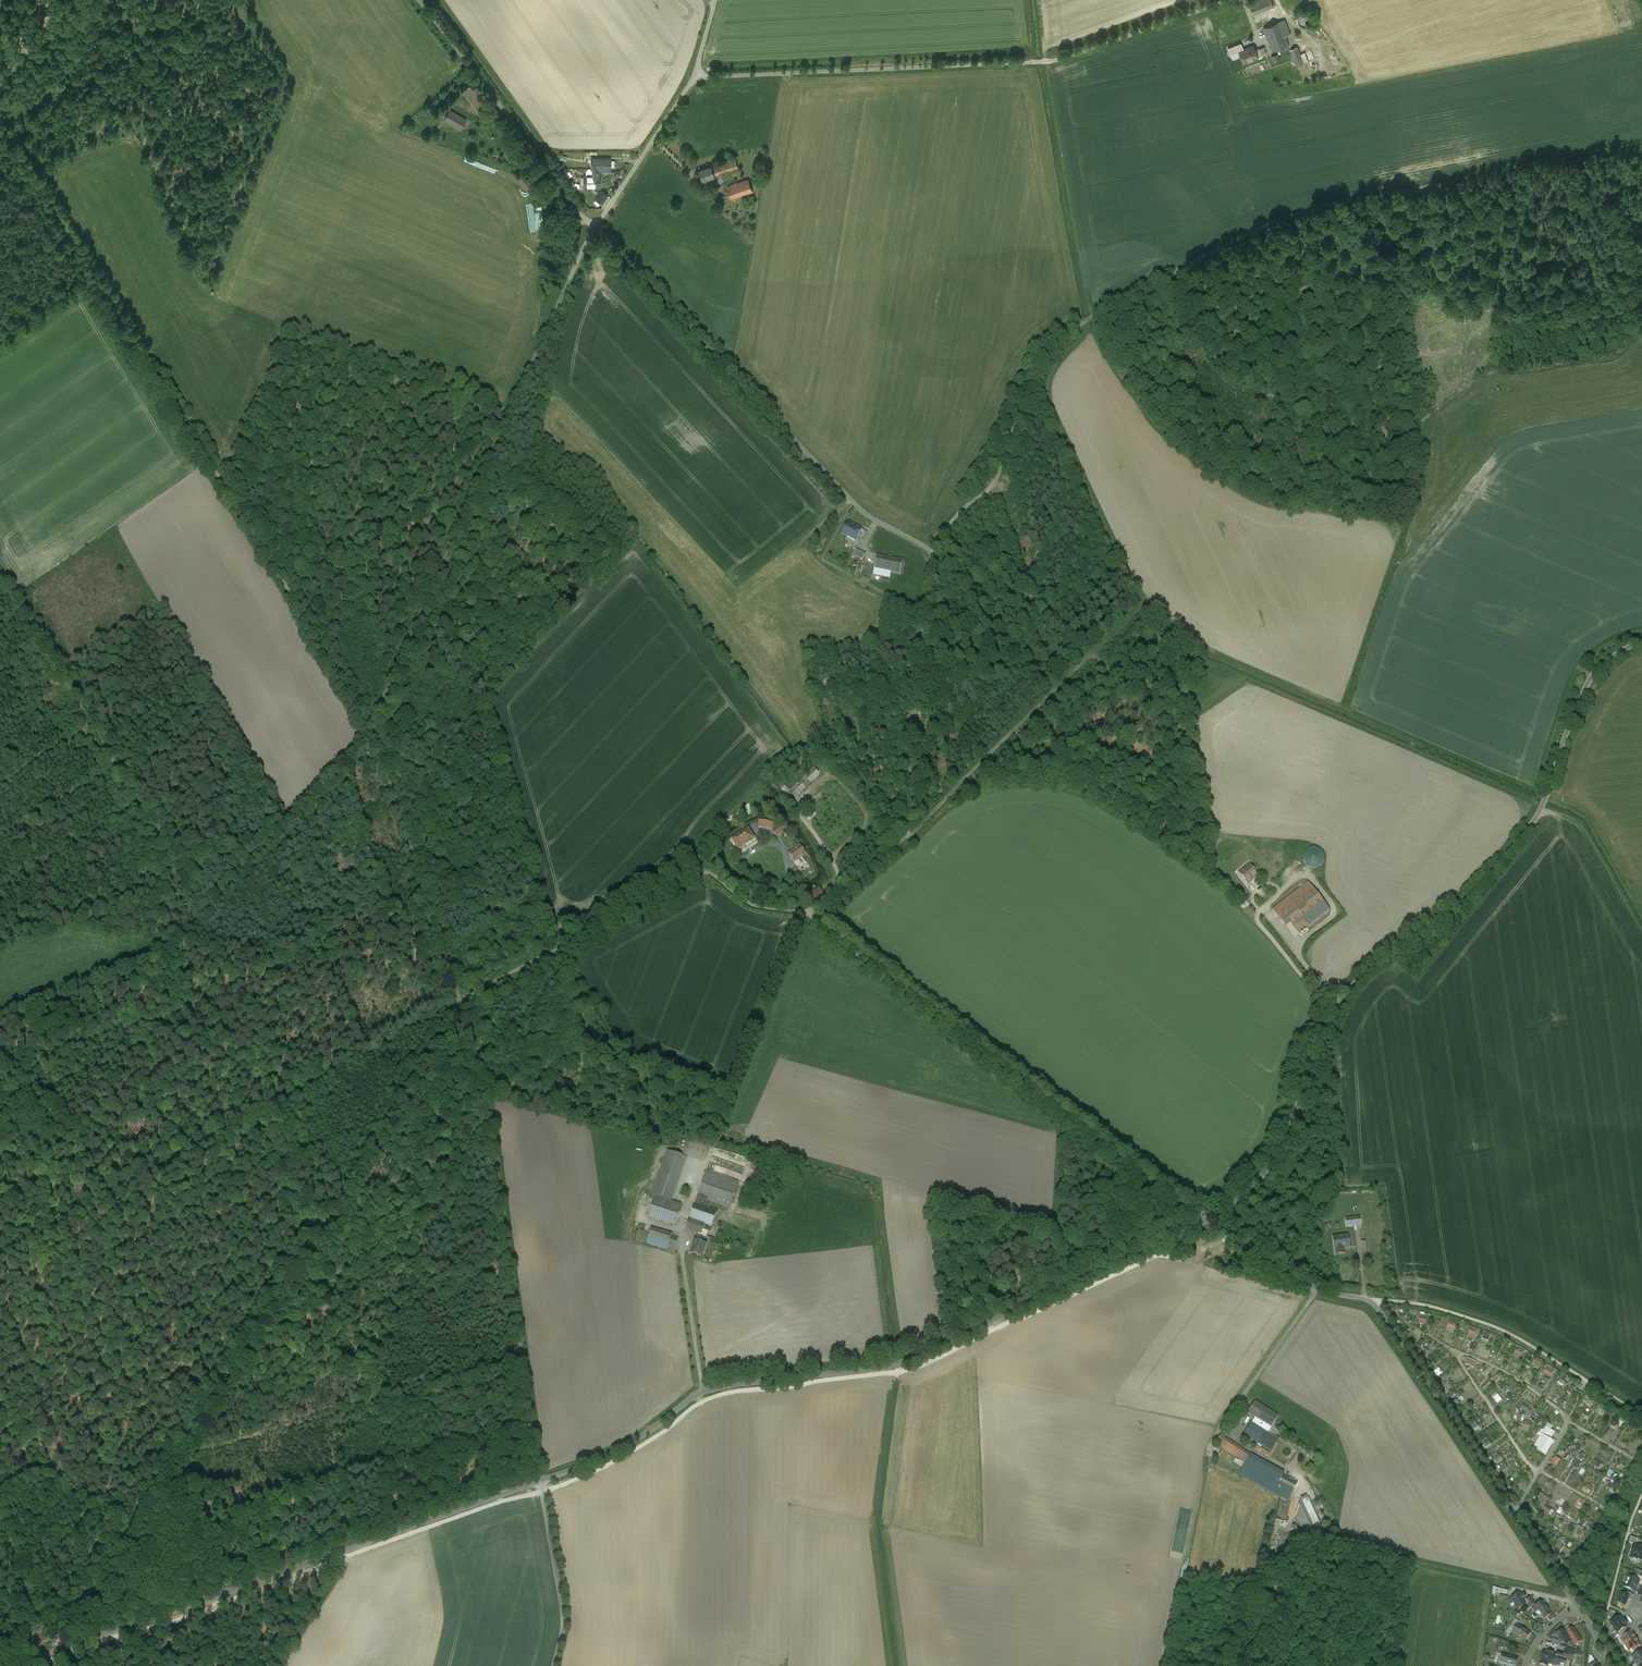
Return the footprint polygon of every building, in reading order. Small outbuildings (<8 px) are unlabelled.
[(1249,5),(1252,14),(1273,6),(1271,0),(1261,0),(1249,5)] [(1312,23),(1313,20),(1312,17),(1311,14),(1308,13),(1305,12),(1302,13),(1300,14),(1298,17),(1297,20),(1298,23),(1300,25),(1302,27),(1305,27),(1308,27),(1311,25),(1312,23)] [(1285,19),(1279,22),(1285,36),(1290,34),(1285,19)] [(1279,22),(1264,28),(1269,42),(1285,36),(1279,22)] [(1285,36),(1269,42),(1273,51),(1288,45),(1285,36)] [(1253,46),(1246,48),(1247,48),(1239,51),(1243,63),(1257,57),(1257,55),(1255,50),(1253,46)] [(1264,47),(1255,50),(1257,55),(1261,54),(1262,55),(1266,54),(1264,47)] [(1297,47),(1291,49),(1295,61),(1297,65),(1303,63),(1298,51),(1297,47)] [(1303,49),(1298,51),(1303,63),(1308,61),(1303,49)] [(1271,55),(1273,62),(1281,59),(1279,52),(1271,55)] [(488,105),(473,85),(464,92),(480,111),(488,105)] [(466,120),(450,111),(445,121),(460,130),(466,120)] [(422,113),(415,119),(421,127),(429,119),(422,113)] [(610,159),(591,159),(591,169),(599,169),(605,169),(605,171),(610,171),(610,159)] [(735,159),(712,167),(715,175),(738,167),(735,159)] [(712,166),(699,171),(703,180),(715,176),(715,175),(712,167),(712,166)] [(592,169),(592,176),(584,176),(584,187),(599,187),(599,176),(599,169),(592,169)] [(748,179),(732,185),(737,197),(753,191),(748,179)] [(732,185),(727,187),(731,199),(737,197),(732,185)] [(604,207),(610,193),(601,189),(595,203),(604,207)] [(861,529),(848,522),(842,533),(855,540),(857,538),(863,541),(867,533),(861,530),(861,529)] [(892,558),(877,555),(874,569),(889,572),(892,558)] [(903,560),(892,558),(889,572),(900,574),(903,560)] [(814,768),(790,791),(788,793),(794,799),(820,774),(814,768)] [(790,791),(786,787),(781,792),(785,796),(788,793),(790,791)] [(766,790),(748,803),(754,811),(770,800),(767,796),(769,794),(766,790)] [(813,810),(806,816),(809,820),(816,815),(813,810)] [(772,822),(760,820),(758,828),(771,829),(772,822)] [(782,825),(774,831),(776,834),(784,829),(782,825)] [(748,829),(732,840),(739,850),(755,839),(748,829)] [(1257,858),(1246,844),(1232,855),(1240,865),(1241,864),(1245,868),(1247,866),(1257,858)] [(800,846),(789,854),(797,867),(808,860),(805,855),(806,855),(800,846)] [(1316,848),(1312,848),(1309,849),(1306,851),(1304,854),(1303,858),(1304,861),(1307,864),(1310,867),(1314,867),(1318,866),(1321,864),(1323,861),(1324,857),(1323,853),(1320,850),(1316,848)] [(1293,853),(1280,865),(1287,874),(1301,862),(1293,853)] [(1257,858),(1247,866),(1256,877),(1266,869),(1257,858)] [(1256,877),(1247,866),(1245,868),(1239,872),(1247,884),(1256,877)] [(1308,882),(1273,910),(1284,924),(1289,921),(1299,934),(1329,910),(1308,882)] [(818,887),(804,898),(809,904),(823,893),(818,887)] [(1245,901),(1240,905),(1243,910),(1249,905),(1245,901)] [(709,1144),(688,1137),(684,1150),(705,1157),(709,1144)] [(667,1151),(652,1194),(667,1200),(683,1157),(667,1151)] [(683,1157),(667,1200),(672,1201),(687,1158),(683,1157)] [(739,1182),(707,1171),(697,1198),(706,1201),(706,1200),(729,1208),(739,1182)] [(672,1201),(655,1196),(648,1217),(674,1225),(681,1204),(672,1201)] [(697,1198),(689,1218),(699,1222),(706,1201),(697,1198)] [(706,1201),(699,1222),(705,1224),(712,1226),(717,1211),(709,1208),(710,1203),(706,1201)] [(1359,1217),(1346,1219),(1347,1226),(1360,1225),(1359,1217)] [(699,1222),(689,1218),(686,1229),(698,1233),(701,1234),(703,1229),(705,1224),(699,1222)] [(672,1234),(651,1228),(646,1243),(667,1250),(667,1249),(669,1245),(671,1237),(672,1234)] [(698,1233),(695,1240),(691,1252),(702,1256),(706,1244),(704,1243),(708,1231),(703,1229),(701,1234),(698,1233)] [(1348,1236),(1333,1238),(1334,1248),(1336,1248),(1336,1254),(1344,1254),(1343,1247),(1349,1246),(1348,1236)] [(678,1239),(671,1237),(669,1245),(674,1247),(675,1247),(678,1239)] [(1433,1369),(1438,1377),(1444,1373),(1439,1365),(1433,1369)] [(1504,1385),(1500,1389),(1504,1394),(1508,1390),(1508,1389),(1508,1390),(1504,1385)] [(1498,1403),(1503,1399),(1498,1394),(1493,1398),(1498,1403)] [(1278,1417),(1255,1402),(1248,1413),(1252,1415),(1256,1417),(1271,1427),(1278,1417)] [(1271,1427),(1256,1417),(1252,1423),(1269,1433),(1272,1435),(1273,1433),(1269,1431),(1271,1427)] [(1252,1423),(1251,1423),(1244,1435),(1261,1446),(1269,1433),(1252,1423)] [(1545,1428),(1539,1438),(1543,1440),(1537,1450),(1545,1455),(1553,1441),(1551,1439),(1554,1433),(1545,1428)] [(1269,1433),(1261,1446),(1271,1452),(1278,1440),(1272,1435),(1269,1433)] [(1250,1455),(1220,1435),(1215,1443),(1245,1463),(1248,1458),(1250,1455)] [(1282,1477),(1248,1458),(1245,1463),(1241,1470),(1251,1475),(1252,1473),(1277,1486),(1282,1477)] [(1504,1462),(1499,1466),(1502,1471),(1503,1471),(1503,1470),(1507,1467),(1504,1462)] [(1277,1486),(1252,1473),(1251,1475),(1241,1470),(1239,1474),(1274,1493),(1277,1486)] [(1277,1486),(1274,1493),(1281,1497),(1289,1499),(1297,1483),(1283,1475),(1282,1477),(1277,1486)] [(1325,1532),(1309,1497),(1301,1501),(1317,1535),(1325,1532)] [(1291,1500),(1280,1498),(1276,1520),(1286,1522),(1291,1500)] [(1317,1535),(1301,1501),(1296,1517),(1303,1534),(1317,1535)] [(1569,1545),(1571,1541),(1561,1536),(1559,1540),(1569,1545)] [(1638,1539),(1631,1536),(1629,1542),(1633,1544),(1636,1545),(1638,1539)] [(1633,1544),(1630,1550),(1633,1551),(1630,1557),(1638,1560),(1638,1557),(1641,1559),(1641,1547),(1636,1545),(1633,1544)] [(1636,1579),(1629,1576),(1625,1586),(1635,1591),(1636,1588),(1637,1588),(1638,1584),(1638,1583),(1639,1581),(1636,1579)] [(1494,1587),(1492,1595),(1495,1595),(1496,1592),(1507,1594),(1508,1590),(1494,1587)] [(1634,1595),(1626,1591),(1624,1595),(1629,1597),(1628,1599),(1631,1601),(1634,1595)] [(1520,1593),(1512,1599),(1519,1609),(1527,1603),(1525,1600),(1526,1600),(1525,1598),(1526,1598),(1525,1596),(1523,1594),(1522,1595),(1520,1593)] [(1621,1593),(1617,1602),(1625,1606),(1628,1599),(1629,1597),(1624,1595),(1621,1593)] [(1527,1599),(1525,1600),(1527,1603),(1530,1607),(1531,1607),(1535,1613),(1539,1610),(1536,1605),(1531,1597),(1527,1599)] [(1552,1614),(1543,1601),(1536,1605),(1539,1610),(1544,1618),(1545,1619),(1552,1614)] [(1544,1618),(1539,1610),(1535,1613),(1541,1621),(1544,1618)] [(1623,1621),(1620,1617),(1611,1623),(1613,1625),(1614,1627),(1615,1629),(1616,1630),(1618,1632),(1619,1632),(1626,1627),(1626,1626),(1625,1625),(1626,1624),(1624,1620),(1623,1621)] [(1531,1633),(1517,1624),(1515,1628),(1513,1631),(1513,1632),(1526,1640),(1531,1633)] [(1566,1632),(1572,1641),(1575,1645),(1582,1641),(1573,1627),(1566,1632)] [(1564,1629),(1556,1635),(1559,1640),(1562,1643),(1564,1642),(1566,1645),(1572,1641),(1566,1632),(1564,1629)] [(1621,1635),(1619,1636),(1622,1639),(1629,1634),(1627,1631),(1621,1635)] [(1629,1634),(1622,1639),(1625,1645),(1636,1638),(1632,1632),(1629,1634)] [(1636,1638),(1625,1645),(1629,1650),(1632,1649),(1639,1644),(1639,1643),(1636,1638)] [(1639,1644),(1632,1649),(1634,1652),(1640,1648),(1641,1647),(1639,1644)] [(1576,1651),(1566,1648),(1564,1657),(1563,1659),(1573,1662),(1576,1651)] [(1640,1648),(1634,1652),(1631,1653),(1633,1656),(1641,1651),(1640,1648)] [(1544,1651),(1540,1663),(1548,1665),(1548,1663),(1557,1665),(1565,1665),(1566,1665),(1566,1664),(1559,1662),(1559,1661),(1558,1660),(1559,1658),(1561,1659),(1562,1658),(1563,1656),(1562,1655),(1561,1655),(1559,1655),(1544,1651)] [(1632,1657),(1634,1660),(1633,1660),(1636,1664),(1641,1660),(1641,1651),(1633,1656),(1632,1657)] [(1503,1653),(1501,1658),(1500,1662),(1500,1663),(1508,1665),(1516,1665),(1518,1658),(1503,1653)]
